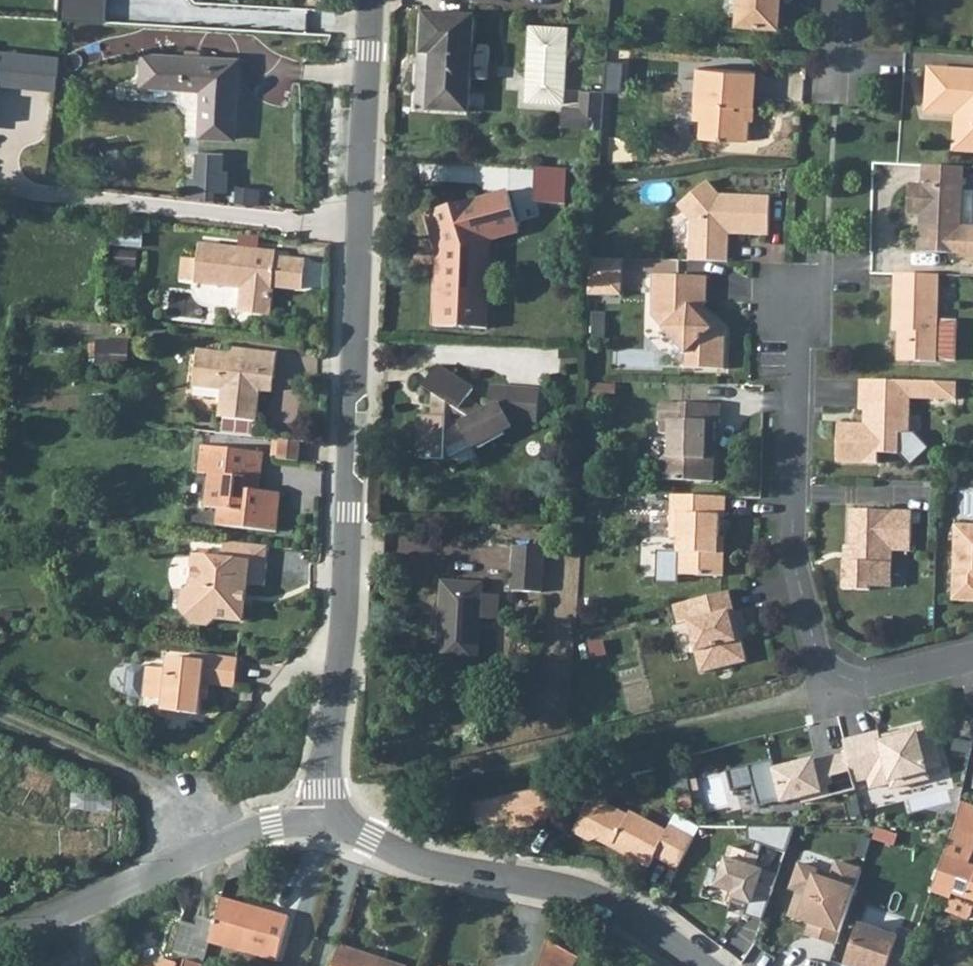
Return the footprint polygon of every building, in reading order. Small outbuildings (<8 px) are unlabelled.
[(736,22),(778,25),(779,0),(737,0),(736,22)] [(477,17),(427,15),(422,15),(417,110),(471,113),(472,99),(477,17)] [(525,101),(563,104),(564,86),(568,27),(530,24),(525,101)] [(57,93),(60,57),(0,51),(0,88),(57,93)] [(236,54),(141,51),(139,84),(177,85),(177,100),(184,108),(199,109),(198,133),(232,135),(236,54)] [(742,141),(744,119),(741,119),(742,105),(750,106),(753,70),(695,66),(691,119),(699,120),(698,138),(742,141)] [(954,123),(952,151),(972,152),(972,72),(928,67),(925,109),(955,113),(961,113),(961,123),(954,123)] [(563,104),(562,128),(601,131),(604,89),(564,86),(563,104)] [(741,119),(744,119),(750,120),(750,106),(742,105),(741,119)] [(220,150),(197,149),(196,174),(188,174),(187,193),(210,194),(210,188),(223,189),(224,168),(219,168),(220,150)] [(922,215),(926,215),(926,221),(922,226),(921,252),(961,254),(961,261),(972,262),(972,228),(963,227),(965,168),(924,166),(923,185),(911,184),(909,214),(922,215)] [(693,221),(691,260),(729,261),(730,233),(730,226),(735,223),(739,227),(739,233),(770,234),(771,196),(721,195),(705,179),(678,206),(693,221)] [(440,206),(423,211),(435,251),(432,325),(486,327),(487,306),(489,239),(519,229),(508,188),(443,206),(440,206)] [(730,226),(730,233),(739,233),(739,227),(735,223),(730,226)] [(195,255),(193,277),(240,282),(237,308),(265,310),(269,281),(298,284),(301,255),(273,252),(241,249),(241,243),(197,239),(195,255)] [(241,243),(241,249),(273,252),(274,247),(241,243)] [(179,275),(193,277),(195,255),(180,254),(179,275)] [(622,258),(589,257),(588,294),(601,294),(601,288),(621,288),(622,258)] [(943,274),(897,273),(895,330),(902,330),(901,360),(939,362),(943,274)] [(656,274),(654,315),(671,333),(689,354),(689,368),(726,369),(727,329),(712,313),(709,315),(702,308),(708,303),(708,297),(709,275),(656,274)] [(232,343),(231,347),(231,353),(244,355),(245,344),(232,343)] [(231,353),(231,347),(193,344),(190,382),(219,385),(217,412),(255,415),(258,384),(259,371),(271,373),(273,346),(253,344),(245,344),(244,355),(231,353)] [(420,415),(416,457),(441,459),(443,447),(462,435),(468,448),(510,428),(507,422),(525,422),(535,423),(536,392),(504,390),(500,390),(486,390),(485,412),(483,412),(466,398),(472,390),(437,366),(422,386),(433,394),(431,416),(420,415)] [(259,371),(258,384),(270,384),(271,373),(259,371)] [(912,382),(862,380),(861,411),(870,411),(870,425),(840,425),(839,462),(879,464),(879,452),(900,453),(901,434),(910,434),(911,399),(912,382)] [(925,394),(926,382),(912,382),(911,399),(930,399),(925,394)] [(958,383),(926,382),(925,394),(930,399),(957,400),(958,383)] [(663,402),(662,417),(684,417),(683,403),(663,402)] [(684,417),(662,417),(662,437),(672,438),(671,458),(661,465),(660,479),(714,481),(715,457),(708,450),(709,440),(716,439),(716,423),(722,423),(722,404),(683,403),(684,417)] [(296,435),(276,433),(275,439),(275,452),(293,455),(296,435)] [(194,441),(192,468),(202,470),(199,501),(212,502),(211,519),(270,525),(274,486),(249,484),(250,474),(255,474),(257,448),(194,441)] [(727,497),(672,496),(671,537),(679,537),(678,576),(725,576),(726,552),(720,552),(720,538),(721,517),(727,517),(727,497)] [(854,562),(848,562),(847,590),(874,590),(874,587),(894,587),(895,551),(913,552),(914,513),(857,510),(855,546),(854,562)] [(958,525),(956,599),(972,599),(972,525),(958,525)] [(264,540),(219,536),(217,553),(189,550),(186,581),(179,587),(177,604),(189,618),(205,620),(214,612),(239,615),(243,577),(260,578),(264,540)] [(510,588),(540,589),(542,545),(511,543),(510,588)] [(439,580),(435,658),(476,660),(478,617),(495,617),(496,592),(479,591),(480,582),(439,580)] [(703,673),(748,661),(742,640),(737,641),(730,611),(734,610),(730,591),(689,601),(675,605),(679,623),(689,621),(703,673)] [(740,630),(734,610),(730,611),(737,641),(742,640),(740,630)] [(128,664),(123,669),(121,690),(125,695),(158,698),(157,708),(194,712),(196,697),(197,682),(205,682),(229,685),(232,656),(185,650),(184,657),(161,656),(161,667),(128,664)] [(197,682),(196,697),(204,697),(205,682),(197,682)] [(884,734),(852,743),(855,756),(861,783),(874,779),(878,793),(897,788),(898,792),(940,781),(927,733),(887,744),(884,734)] [(861,783),(855,756),(782,772),(790,808),(863,791),(861,783)] [(479,827),(559,812),(555,786),(474,801),(479,827)] [(590,800),(585,809),(598,817),(604,807),(590,800)] [(958,825),(959,826),(958,829),(972,835),(972,806),(966,804),(962,802),(958,825)] [(598,817),(585,809),(571,835),(588,844),(599,841),(602,843),(618,814),(604,807),(598,817)] [(618,814),(602,843),(614,849),(612,853),(645,870),(651,860),(674,873),(684,856),(691,843),(666,830),(663,834),(627,815),(625,818),(618,814)] [(937,887),(955,894),(948,912),(959,916),(971,920),(972,915),(972,835),(958,829),(937,887)] [(743,831),(743,842),(779,855),(789,830),(743,831)] [(755,861),(728,851),(724,862),(718,860),(706,891),(727,899),(726,901),(742,908),(748,904),(752,895),(766,900),(774,877),(752,869),(755,861)] [(817,870),(795,863),(785,890),(800,896),(789,926),(802,930),(799,937),(828,947),(855,870),(831,861),(824,881),(814,878),(817,870)] [(215,900),(214,905),(241,912),(242,907),(215,900)] [(209,923),(204,945),(272,963),(283,918),(242,907),(241,912),(214,905),(209,923)] [(204,945),(209,923),(192,919),(190,929),(176,925),(169,953),(183,956),(182,962),(181,962),(180,965),(199,965),(204,945)] [(841,965),(902,965),(911,939),(892,933),(890,941),(853,929),(841,965)] [(537,965),(572,965),(577,951),(546,941),(537,965)] [(330,965),(395,965),(377,961),(378,956),(336,944),(330,965)] [(377,961),(395,965),(404,965),(405,963),(378,956),(377,961)]
